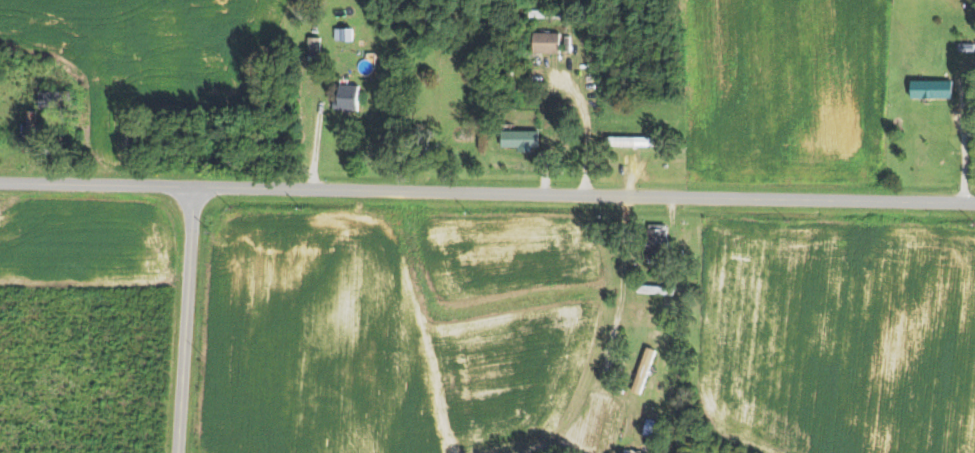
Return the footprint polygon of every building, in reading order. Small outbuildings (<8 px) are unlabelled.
[(358,27),(336,27),(335,39),(357,40),(358,27)] [(565,32),(539,31),(538,52),(565,52),(565,32)] [(323,36),(309,36),(308,60),(322,61),(323,36)] [(974,51),(974,43),(963,42),(963,51),(974,51)] [(913,97),(957,98),(958,81),(914,80),(913,97)] [(364,109),(364,84),(342,84),(342,98),(337,98),(337,109),(364,109)] [(75,90),(42,91),(43,108),(76,107),(75,90)] [(26,151),(35,151),(35,144),(45,144),(45,122),(40,123),(39,109),(24,110),(26,151)] [(543,130),(507,129),(506,146),(543,147),(543,130)] [(659,146),(659,136),(611,136),(611,145),(659,146)] [(671,225),(650,225),(649,260),(670,261),(671,225)] [(678,286),(641,285),(641,292),(678,293),(678,286)] [(644,394),(659,349),(648,345),(633,390),(644,394)]
